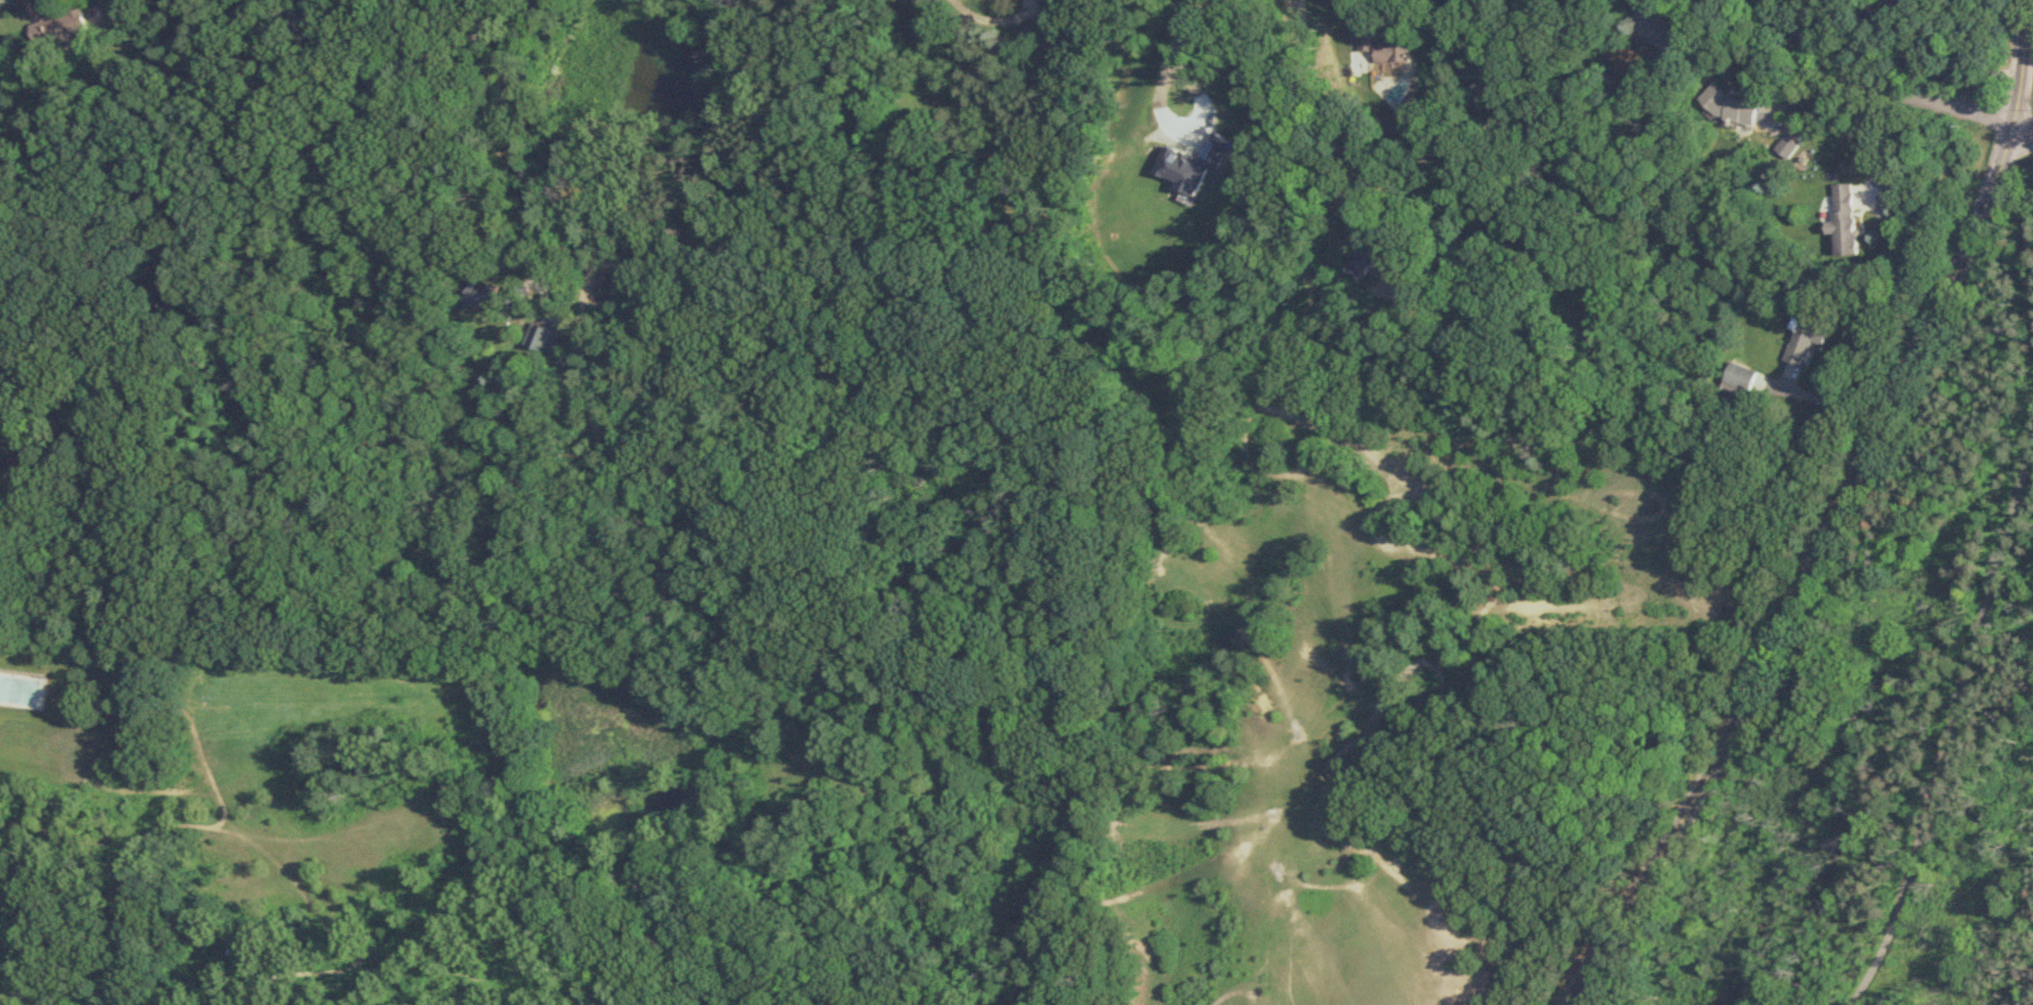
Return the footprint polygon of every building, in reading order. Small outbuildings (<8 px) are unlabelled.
[(92,35),(88,14),(33,23),(37,45),(92,35)] [(1379,64),(1414,64),(1414,40),(1379,41),(1379,36),(1361,36),(1361,53),(1379,53),(1379,64)] [(1764,103),(1708,92),(1704,113),(1760,125),(1764,103)] [(1836,186),(1838,223),(1829,223),(1830,236),(1837,235),(1838,258),(1861,257),(1857,185),(1836,186)] [(1355,261),(1362,279),(1386,270),(1379,252),(1355,261)] [(501,312),(504,286),(474,282),(471,308),(501,312)] [(1815,344),(1828,348),(1834,329),(1802,319),(1789,364),(1808,369),(1815,344)] [(557,332),(534,324),(527,349),(550,356),(557,332)] [(1750,402),(1761,374),(1733,364),(1723,392),(1750,402)]
